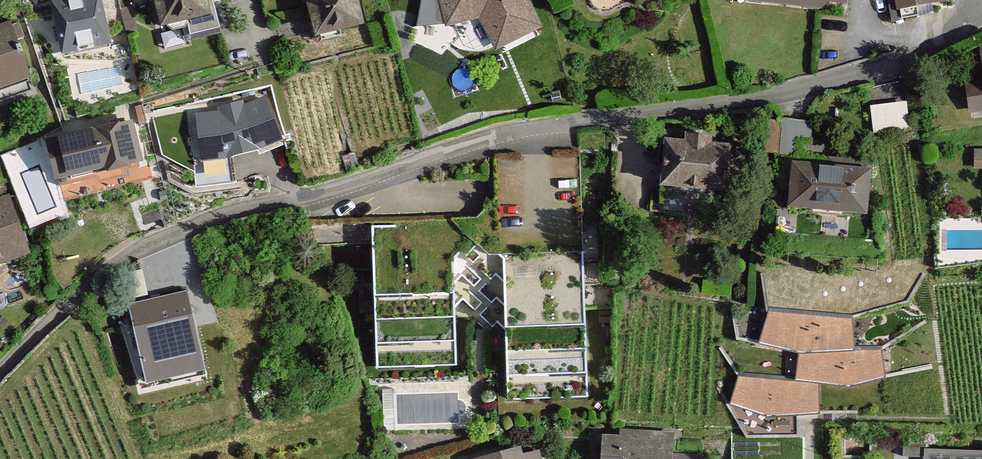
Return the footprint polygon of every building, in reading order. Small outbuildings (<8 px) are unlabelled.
[(72,54),(124,45),(115,0),(35,0),(36,8),(63,3),(72,54)] [(173,31),(226,17),(222,0),(164,0),(173,31)] [(329,36),(378,26),(372,0),(321,0),(329,36)] [(452,27),(488,19),(505,50),(549,26),(536,0),(444,0),(452,27)] [(841,11),(842,0),(753,0),(841,11)] [(905,12),(948,0),(902,0),(905,12)] [(41,79),(21,19),(0,26),(0,93),(41,79)] [(271,93),(199,112),(209,157),(241,153),(265,148),(292,139),(271,93)] [(908,97),(874,102),(878,128),(912,122),(908,97)] [(810,115),(772,116),(772,148),(798,147),(797,133),(811,133),(810,115)] [(143,117),(70,137),(81,179),(154,160),(143,117)] [(755,141),(682,136),(678,187),(752,192),(755,141)] [(871,174),(793,168),(790,212),(867,217),(871,174)] [(39,251),(15,191),(0,197),(0,266),(39,251)] [(365,225),(374,383),(487,376),(484,327),(506,326),(510,399),(604,394),(594,212),(365,225)] [(920,270),(760,263),(769,309),(760,342),(797,353),(792,379),(738,373),(730,404),(764,417),(819,413),(819,380),(852,386),(886,378),(880,347),(854,346),(852,315),(906,302),(920,270)] [(188,292),(128,305),(146,384),(205,371),(188,292)] [(613,427),(611,458),(708,458),(709,456),(684,454),(686,433),(613,427)] [(547,440),(477,458),(552,458),(547,440)]
